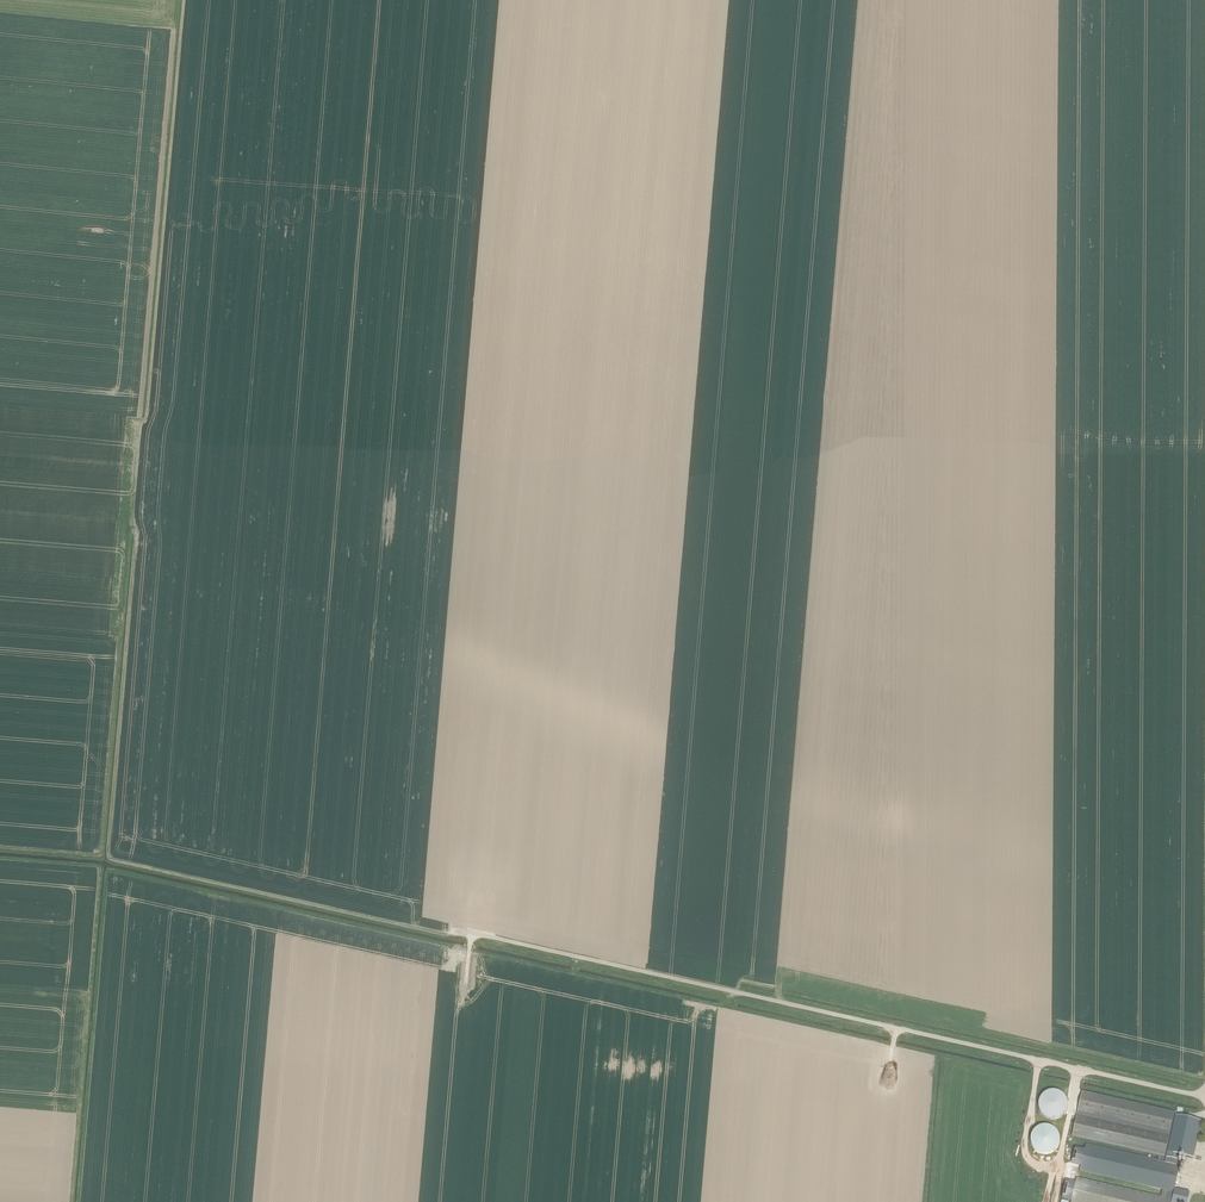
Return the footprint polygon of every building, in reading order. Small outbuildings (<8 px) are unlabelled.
[(1041,1115),(1042,1116),(1041,1115),(1042,1116),(1045,1118),(1047,1119),(1050,1120),(1052,1120),(1055,1120),(1057,1119),(1060,1118),(1062,1116),(1064,1114),(1065,1112),(1066,1110),(1067,1107),(1067,1105),(1067,1102),(1066,1100),(1065,1097),(1064,1095),(1062,1093),(1060,1092),(1057,1091),(1055,1090),(1052,1090),(1050,1090),(1047,1091),(1045,1092),(1043,1093),(1041,1095),(1039,1097),(1038,1100),(1037,1102),(1037,1105),(1037,1108),(1038,1110),(1039,1112),(1041,1115)] [(1072,1201),(1172,1201),(1175,1189),(1180,1166),(1177,1165),(1178,1161),(1179,1156),(1193,1159),(1201,1122),(1176,1116),(1177,1113),(1082,1092),(1072,1137),(1159,1156),(1158,1161),(1086,1145),(1085,1150),(1075,1148),(1072,1163),(1081,1165),(1080,1171),(1162,1189),(1161,1197),(1077,1178),(1076,1183),(1072,1201)] [(1030,1137),(1030,1140),(1030,1142),(1031,1145),(1032,1147),(1033,1149),(1035,1151),(1037,1153),(1039,1154),(1042,1155),(1044,1155),(1047,1155),(1049,1155),(1052,1154),(1054,1153),(1056,1151),(1057,1149),(1059,1147),(1060,1145),(1060,1142),(1061,1140),(1060,1137),(1060,1135),(1059,1133),(1057,1131),(1056,1129),(1054,1127),(1052,1126),(1049,1125),(1047,1125),(1044,1125),(1042,1125),(1039,1126),(1037,1127),(1035,1129),(1034,1130),(1032,1133),(1031,1135),(1030,1137)] [(1066,1181),(1062,1198),(1070,1200),(1072,1201),(1076,1183),(1074,1183),(1066,1181)] [(1172,1201),(1186,1201),(1188,1192),(1175,1189),(1172,1201)]
